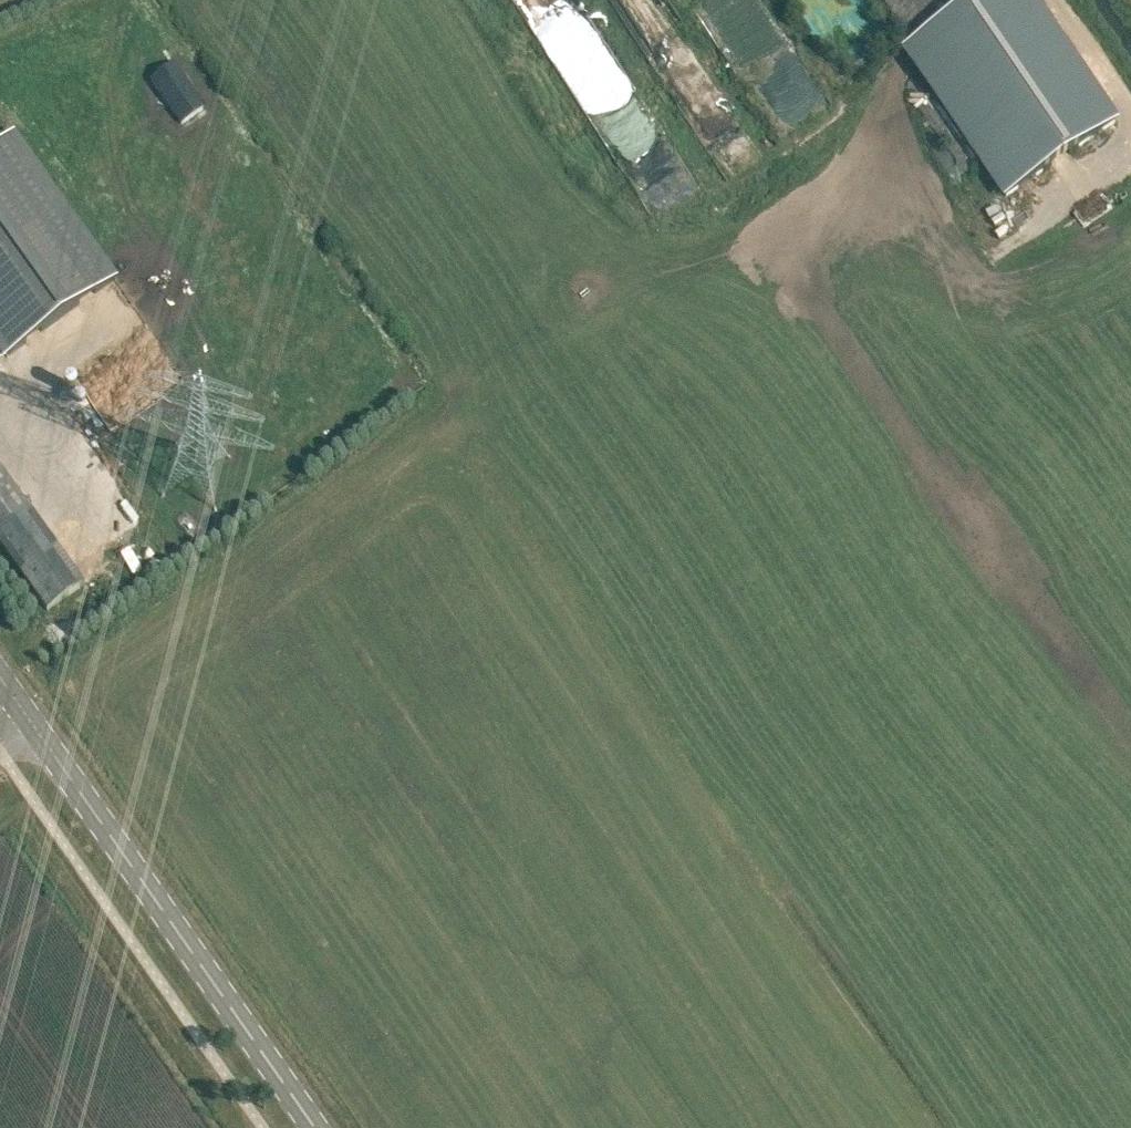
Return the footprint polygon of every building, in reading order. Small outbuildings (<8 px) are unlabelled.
[(1115,123),(1031,0),(886,0),(914,42),(905,48),(1006,197),(1115,123)] [(152,81),(183,126),(204,112),(172,66),(152,81)] [(11,135),(0,143),(0,350),(4,356),(113,281),(11,135)] [(25,510),(13,492),(0,501),(0,528),(25,510)]
